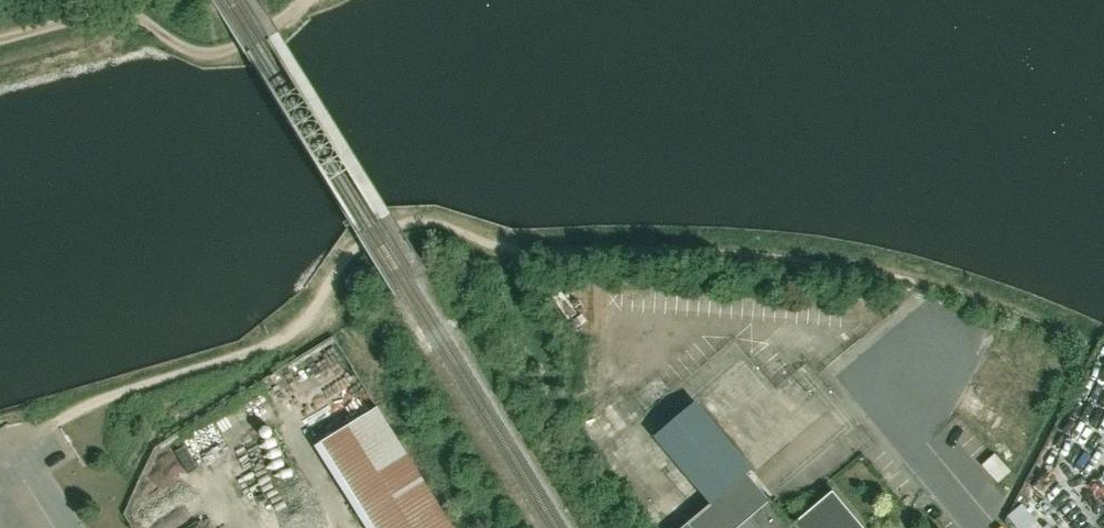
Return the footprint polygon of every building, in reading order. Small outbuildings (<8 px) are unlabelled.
[(49,8),(56,14),(67,0),(56,0),(49,8)] [(695,402),(655,437),(711,503),(712,504),(747,474),(752,470),(695,402)] [(376,406),(314,445),(366,527),(453,527),(376,406)] [(1011,471),(995,454),(982,465),(998,483),(1011,471)] [(833,491),(791,526),(747,474),(712,504),(711,503),(681,527),(864,527),(833,491)] [(1033,527),(1069,527),(1049,505),(1029,522),(1033,527)]
